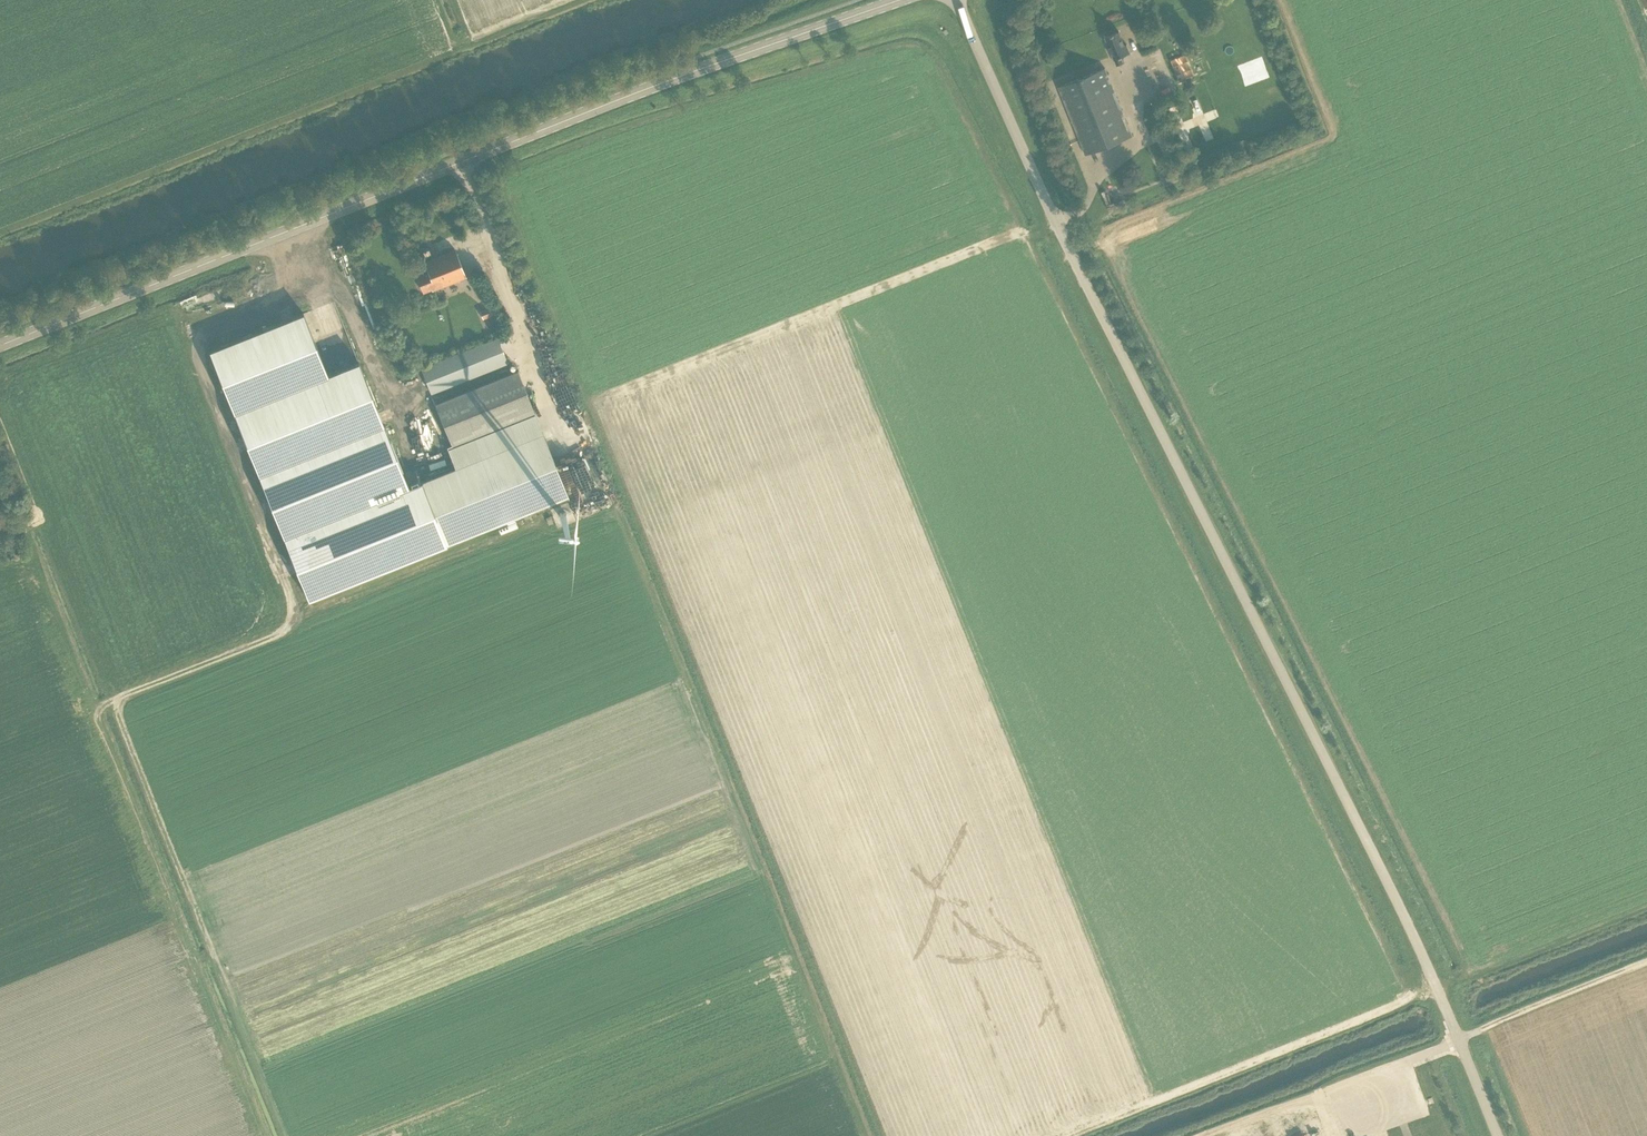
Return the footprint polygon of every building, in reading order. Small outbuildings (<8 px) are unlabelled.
[(1125,62),(1122,57),(1132,53),(1129,43),(1126,44),(1120,30),(1105,36),(1115,59),(1118,65),(1125,62)] [(1193,76),(1184,54),(1171,59),(1180,81),(1193,76)] [(1058,86),(1086,155),(1133,136),(1106,68),(1058,86)] [(1247,139),(1237,143),(1241,153),(1251,149),(1247,139)] [(417,275),(424,292),(432,289),(433,291),(467,277),(457,249),(425,261),(428,271),(417,275)] [(256,276),(259,283),(272,278),(270,271),(256,276)] [(445,546),(420,484),(417,478),(404,483),(355,360),(327,371),(300,304),(205,343),(309,599),(340,587),(445,546)] [(483,319),(495,314),(492,307),(480,311),(483,319)] [(512,344),(508,334),(421,368),(432,394),(507,363),(501,348),(512,344)] [(535,412),(520,377),(518,371),(441,402),(439,396),(434,398),(437,404),(453,445),(447,447),(456,469),(420,484),(445,546),(498,524),(502,533),(519,526),(515,517),(569,495),(544,433),(535,412)] [(560,515),(560,516),(560,517),(560,518),(561,519),(562,519),(562,520),(563,520),(564,520),(565,520),(565,519),(566,519),(567,518),(567,517),(567,516),(568,516),(568,515),(567,515),(567,514),(567,513),(566,513),(566,512),(565,512),(564,512),(563,512),(562,512),(561,512),(561,513),(560,513),(560,514),(560,515)] [(86,654),(89,665),(96,663),(93,652),(86,654)]
